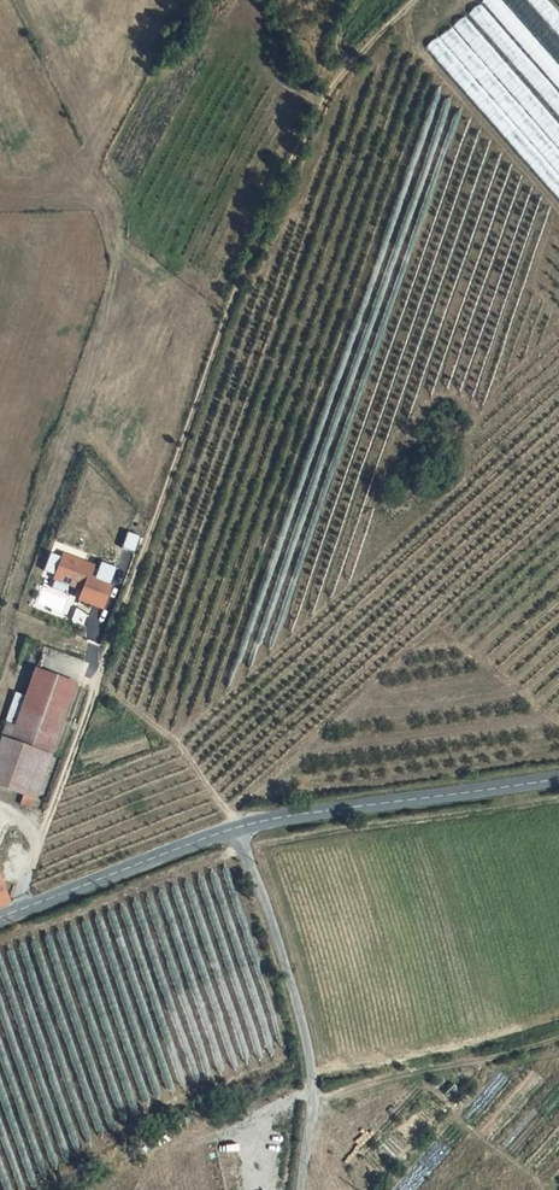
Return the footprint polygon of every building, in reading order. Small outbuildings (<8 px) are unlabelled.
[(558,89),(558,65),(502,0),(484,0),(483,2),(558,89)] [(558,36),(558,12),(549,0),(528,0),(558,36)] [(558,116),(558,93),(481,3),(469,13),(558,116)] [(558,147),(558,123),(466,16),(454,26),(558,147)] [(558,174),(558,150),(452,27),(440,37),(558,174)] [(558,200),(558,176),(438,37),(426,48),(558,200)] [(92,564),(63,554),(55,576),(84,586),(80,597),(102,605),(110,583),(88,575),(92,564)] [(6,720),(1,734),(42,748),(52,752),(77,682),(37,668),(17,724),(6,720)] [(1,734),(0,739),(0,782),(28,791),(42,748),(1,734)]
